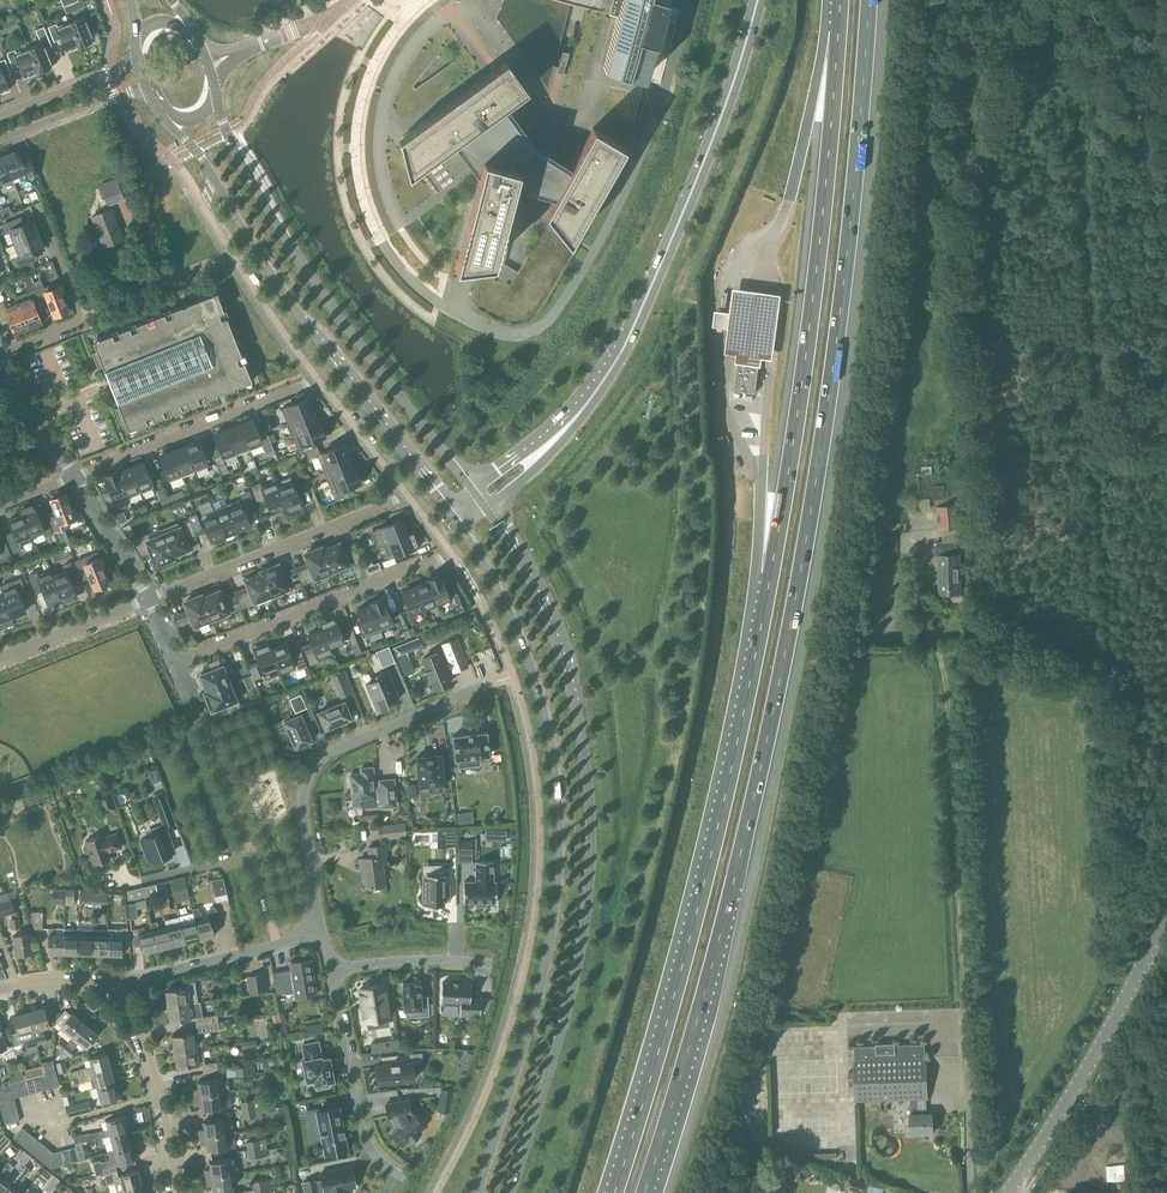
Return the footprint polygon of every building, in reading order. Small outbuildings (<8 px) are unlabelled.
[(613,9),(612,14),(617,15),(603,68),(645,78),(664,6),(665,0),(616,0),(613,9)] [(15,17),(8,21),(11,28),(19,25),(15,17)] [(80,46),(93,41),(91,36),(92,36),(86,21),(85,21),(83,17),(70,22),(74,33),(80,46)] [(66,52),(80,46),(74,33),(70,22),(57,27),(56,24),(48,27),(54,41),(60,38),(66,52)] [(41,43),(29,48),(38,73),(51,67),(50,63),(50,62),(45,48),(51,45),(44,27),(36,30),(41,43)] [(24,78),(38,73),(29,48),(16,53),(15,50),(7,53),(12,67),(19,64),(24,78)] [(5,59),(0,61),(0,93),(9,89),(4,76),(11,73),(5,59)] [(459,247),(454,266),(475,263),(493,261),(513,186),(553,196),(547,207),(544,212),(569,242),(578,225),(624,146),(593,128),(571,165),(536,146),(506,105),(527,90),(506,61),(398,139),(402,153),(408,177),(415,172),(454,144),(478,176),(459,247)] [(640,113),(653,116),(662,83),(649,80),(640,113)] [(17,150),(3,156),(12,178),(12,177),(19,175),(21,180),(35,175),(30,160),(27,155),(27,153),(26,154),(19,156),(17,150)] [(12,177),(12,178),(3,156),(0,157),(0,185),(4,183),(13,180),(12,177)] [(108,205),(124,199),(117,179),(100,185),(108,205)] [(103,246),(123,239),(112,209),(92,216),(103,246)] [(14,244),(38,235),(32,221),(19,226),(16,219),(2,224),(5,232),(9,230),(14,244)] [(16,259),(19,266),(33,261),(30,254),(43,248),(38,235),(14,244),(15,246),(19,258),(16,259)] [(43,286),(36,289),(41,303),(48,300),(54,316),(59,314),(60,315),(70,311),(66,301),(65,302),(61,294),(63,293),(59,282),(44,288),(43,286)] [(736,352),(735,360),(761,364),(762,356),(772,357),(781,292),(733,285),(730,309),(715,308),(712,324),(728,326),(724,351),(736,352)] [(36,289),(15,297),(17,300),(28,327),(29,326),(30,328),(39,324),(39,322),(41,322),(34,306),(41,303),(36,289)] [(219,300),(218,300),(218,301),(214,302),(212,296),(213,295),(212,294),(187,304),(187,305),(181,307),(181,306),(170,311),(172,316),(166,318),(164,313),(153,318),(155,323),(148,325),(146,320),(135,324),(137,330),(131,332),(129,327),(118,331),(120,337),(114,339),(112,334),(100,338),(102,343),(100,344),(96,346),(96,345),(95,345),(94,345),(96,350),(92,352),(98,367),(102,365),(105,371),(107,375),(106,375),(109,382),(110,381),(113,380),(116,386),(112,388),(117,400),(116,400),(118,406),(114,408),(120,423),(124,421),(126,426),(128,425),(127,424),(133,421),(136,427),(147,422),(145,417),(151,415),(153,420),(164,415),(162,410),(168,408),(170,413),(182,408),(179,403),(186,401),(188,406),(199,401),(197,396),(203,394),(205,399),(216,395),(216,394),(222,392),(247,382),(247,381),(246,381),(243,375),(248,373),(244,362),(239,364),(236,358),(241,356),(237,344),(232,346),(229,340),(235,338),(226,317),(221,319),(219,313),(224,311),(219,300)] [(3,302),(0,303),(0,316),(1,319),(8,316),(14,332),(16,331),(17,333),(27,329),(26,328),(28,327),(17,300),(4,305),(3,302)] [(755,393),(759,365),(737,363),(734,390),(755,393)] [(313,411),(308,398),(281,408),(287,421),(313,411)] [(313,411),(287,421),(292,434),(318,424),(318,423),(316,418),(313,411)] [(265,430),(258,433),(253,419),(240,424),(250,450),(262,445),(265,453),(273,450),(265,430)] [(299,453),(305,451),(313,448),(311,442),(325,436),(320,422),(318,423),(318,424),(292,434),(299,453)] [(250,450),(240,424),(227,429),(237,455),(250,450)] [(219,447),(211,451),(214,457),(217,466),(225,463),(224,460),(237,455),(227,429),(214,435),(215,438),(219,447)] [(198,441),(185,446),(195,471),(208,466),(207,461),(210,460),(207,454),(204,455),(200,444),(198,441)] [(320,453),(317,454),(317,455),(322,468),(348,457),(343,444),(320,453)] [(174,451),(172,451),(182,476),(194,472),(195,471),(185,446),(184,446),(178,449),(174,451)] [(313,448),(305,451),(308,458),(317,455),(317,454),(320,453),(317,446),(313,448)] [(172,451),(171,451),(159,456),(161,462),(164,470),(169,482),(181,477),(182,476),(172,451)] [(348,457),(322,468),(327,480),(354,470),(353,470),(348,457)] [(144,462),(131,467),(131,468),(141,493),(154,488),(145,466),(144,462)] [(131,468),(124,470),(118,472),(118,470),(117,471),(128,498),(141,493),(131,468)] [(354,470),(327,480),(333,494),(338,492),(341,498),(349,495),(346,488),(361,483),(355,469),(353,470),(354,470)] [(109,506),(128,498),(117,471),(104,476),(109,490),(101,493),(101,494),(109,505),(109,506)] [(290,476),(276,482),(288,512),(302,506),(290,476)] [(260,482),(250,486),(256,502),(265,498),(271,511),(285,506),(276,482),(262,488),(261,486),(260,482)] [(945,485),(934,486),(935,499),(946,498),(945,485)] [(50,517),(56,531),(69,526),(68,524),(77,520),(73,509),(71,510),(68,502),(69,501),(65,491),(55,495),(56,497),(55,497),(51,499),(57,514),(50,517)] [(243,501),(246,509),(255,506),(252,497),(243,501)] [(250,525),(249,522),(240,499),(227,505),(237,530),(249,525),(250,525)] [(22,510),(20,511),(31,539),(32,539),(32,537),(44,532),(45,536),(53,533),(47,519),(40,522),(34,506),(32,506),(31,505),(21,509),(22,510)] [(235,531),(237,530),(227,505),(214,510),(224,535),(235,531)] [(940,532),(961,530),(958,506),(938,508),(940,532)] [(214,510),(201,515),(209,537),(211,540),(224,535),(214,510)] [(19,544),(31,539),(20,511),(21,515),(9,520),(15,536),(8,538),(14,553),(21,550),(19,544)] [(114,515),(120,524),(126,520),(123,512),(114,515)] [(194,532),(202,529),(196,513),(188,516),(190,521),(194,532)] [(371,531),(377,546),(413,531),(408,533),(407,534),(401,519),(371,531)] [(196,535),(194,532),(190,521),(183,523),(189,538),(196,535)] [(161,529),(172,558),(173,558),(172,555),(177,553),(178,557),(192,552),(190,547),(188,548),(178,523),(178,522),(161,529)] [(156,565),(172,558),(161,529),(163,535),(151,539),(149,533),(131,540),(144,560),(144,559),(142,556),(146,555),(151,553),(156,565)] [(396,555),(419,546),(413,531),(377,546),(390,541),(396,555)] [(323,550),(322,550),(332,573),(333,576),(349,570),(348,567),(362,562),(356,547),(345,552),(343,548),(341,543),(339,539),(326,544),(328,548),(323,550)] [(1,554),(2,557),(10,554),(4,540),(0,542),(0,554),(1,554)] [(957,554),(957,542),(935,543),(936,555),(939,555),(940,593),(960,592),(959,554),(957,554)] [(332,573),(321,547),(305,554),(309,566),(296,571),(302,585),(316,580),(316,579),(332,573)] [(88,573),(94,588),(97,587),(99,586),(100,588),(110,584),(106,574),(104,574),(101,566),(103,565),(98,552),(75,561),(81,575),(88,573)] [(379,562),(373,564),(371,559),(362,563),(367,575),(382,569),(379,562)] [(51,570),(50,570),(62,601),(64,600),(65,602),(74,598),(74,596),(76,595),(69,579),(76,577),(71,563),(64,565),(65,569),(52,574),(51,570)] [(302,585),(296,571),(289,574),(292,579),(285,582),(278,565),(261,571),(273,600),(284,596),(282,590),(286,588),(294,585),(295,588),(302,585)] [(62,601),(50,570),(37,575),(36,572),(29,575),(35,589),(42,586),(48,602),(61,597),(62,601)] [(236,595),(242,609),(256,604),(255,601),(270,595),(272,600),(273,600),(261,571),(262,574),(257,575),(255,572),(242,577),(244,581),(246,580),(249,590),(236,595)] [(427,580),(437,606),(450,600),(449,597),(440,575),(427,580)] [(3,593),(12,616),(13,616),(25,611),(19,595),(26,592),(20,578),(0,586),(0,590),(2,594),(3,593)] [(424,611),(437,606),(427,580),(426,580),(427,582),(422,584),(415,587),(424,611)] [(202,595),(201,595),(213,624),(229,617),(228,615),(242,609),(236,595),(238,601),(225,607),(219,591),(221,591),(220,586),(206,592),(208,595),(203,597),(202,595)] [(402,592),(403,595),(411,616),(424,611),(415,587),(402,592)] [(461,591),(452,594),(455,601),(464,598),(461,591)] [(2,594),(0,595),(0,625),(2,625),(3,626),(13,622),(12,621),(14,620),(13,616),(12,616),(3,593),(2,594)] [(213,624),(201,595),(185,602),(189,613),(175,619),(178,628),(178,627),(193,622),(195,628),(211,622),(212,624),(213,624)] [(382,598),(369,603),(370,605),(378,626),(380,631),(394,626),(392,620),(382,598)] [(370,605),(357,610),(358,613),(367,636),(380,631),(378,626),(370,605)] [(335,617),(319,623),(322,629),(329,646),(330,646),(348,638),(356,658),(363,655),(362,651),(352,628),(341,633),(335,617)] [(322,629),(308,635),(312,646),(303,650),(310,665),(319,661),(318,658),(333,652),(330,646),(329,646),(322,629)] [(411,639),(393,647),(404,675),(414,671),(407,652),(415,649),(411,639)] [(453,672),(467,667),(456,639),(442,645),(448,661),(442,663),(437,653),(423,658),(427,669),(425,670),(429,679),(431,678),(435,689),(449,683),(445,672),(452,670),(453,672)] [(271,649),(269,643),(254,649),(266,679),(280,673),(271,649)] [(271,649),(280,673),(295,667),(286,644),(271,649)] [(382,666),(394,661),(388,647),(376,652),(382,666)] [(296,652),(292,654),(298,670),(307,666),(301,650),(296,652)] [(205,692),(205,693),(234,681),(227,665),(222,667),(219,658),(207,663),(210,672),(202,675),(201,673),(197,675),(202,688),(205,686),(207,691),(205,692)] [(254,680),(261,678),(255,663),(248,666),(254,680)] [(377,712),(378,711),(388,707),(389,706),(388,705),(387,703),(400,698),(393,683),(391,678),(388,670),(376,675),(377,679),(365,684),(375,708),(376,711),(377,712)] [(348,679),(344,680),(350,694),(353,693),(348,679)] [(350,694),(344,680),(335,684),(341,698),(350,694)] [(234,681),(205,693),(212,709),(229,702),(241,698),(234,681)] [(295,748),(312,740),(300,714),(299,711),(307,708),(301,694),(290,699),(296,713),(292,714),(294,717),(284,721),(295,748)] [(273,697),(261,703),(261,705),(262,706),(264,710),(276,705),(273,697)] [(239,701),(224,707),(227,713),(241,707),(239,701)] [(318,713),(325,729),(351,718),(344,702),(318,713)] [(486,733),(486,732),(485,732),(474,734),(474,733),(465,734),(465,735),(454,736),(452,736),(453,737),(455,758),(455,760),(457,759),(458,759),(459,767),(469,766),(468,758),(488,755),(489,755),(489,754),(486,733)] [(419,786),(420,796),(430,795),(429,785),(442,784),(443,784),(443,783),(441,756),(441,755),(439,755),(417,757),(416,757),(416,758),(419,785),(419,786)] [(392,800),(395,800),(394,779),(379,781),(380,785),(374,785),(372,768),(361,769),(361,774),(350,775),(350,777),(348,778),(349,786),(351,787),(353,800),(364,799),(364,806),(376,805),(376,804),(381,804),(382,807),(393,806),(392,800)] [(76,784),(86,781),(83,773),(64,780),(67,790),(77,787),(76,784)] [(114,809),(108,793),(99,796),(105,812),(114,809)] [(154,799),(164,826),(165,826),(174,822),(164,795),(154,799)] [(1,808),(0,808),(0,821),(2,826),(2,825),(16,821),(10,805),(1,808)] [(457,814),(458,824),(473,822),(472,812),(457,814)] [(362,823),(378,822),(377,815),(362,816),(362,823)] [(400,836),(401,845),(401,855),(407,855),(407,847),(407,841),(406,837),(405,823),(378,826),(380,839),(400,836)] [(454,846),(454,829),(446,829),(446,846),(454,846)] [(166,830),(158,833),(157,831),(148,834),(149,837),(141,840),(148,861),(152,859),(153,861),(171,854),(170,853),(174,851),(166,830)] [(89,852),(94,864),(110,859),(107,851),(110,850),(112,850),(112,851),(121,847),(116,833),(102,838),(101,835),(85,841),(87,844),(84,845),(83,847),(85,851),(87,853),(89,852)] [(368,857),(359,858),(360,871),(362,871),(365,888),(385,886),(382,864),(386,863),(384,845),(367,847),(368,857)] [(476,861),(476,882),(464,882),(464,903),(476,903),(476,906),(487,906),(487,903),(496,903),(496,882),(493,882),(493,862),(476,861)] [(443,874),(443,865),(433,865),(433,874),(422,874),(422,875),(423,875),(423,881),(423,897),(423,904),(422,904),(422,905),(433,905),(433,906),(436,906),(436,905),(445,905),(445,904),(443,904),(443,900),(449,900),(449,885),(443,885),(443,881),(443,875),(445,875),(445,874),(443,874)] [(184,876),(176,878),(180,896),(188,894),(187,886),(184,876)] [(215,896),(227,894),(223,878),(212,880),(215,896)] [(144,886),(127,890),(128,899),(133,899),(146,896),(144,886)] [(52,904),(63,904),(63,896),(64,890),(52,889),(52,896),(52,904)] [(79,903),(94,904),(94,892),(80,891),(80,896),(79,903)] [(109,892),(94,892),(94,904),(108,904),(108,900),(108,899),(109,892)] [(0,896),(0,903),(11,899),(8,893),(0,896)] [(15,912),(11,899),(0,903),(0,917),(15,912)] [(136,903),(128,904),(130,919),(138,918),(137,909),(146,907),(145,900),(135,902),(136,903)] [(167,901),(160,903),(162,912),(170,910),(167,901)] [(198,908),(193,909),(195,921),(199,939),(214,935),(211,924),(220,922),(217,910),(215,908),(213,907),(210,908),(208,910),(208,912),(209,917),(202,919),(200,912),(199,912),(198,908)] [(43,912),(29,912),(34,928),(42,929),(43,912)] [(171,946),(185,942),(181,924),(179,917),(165,920),(166,928),(171,946)] [(18,918),(11,919),(12,929),(19,928),(18,918)] [(195,921),(181,924),(185,942),(199,939),(195,921)] [(152,931),(157,949),(171,946),(166,928),(159,930),(157,922),(150,924),(152,931)] [(107,930),(107,955),(122,955),(122,949),(130,948),(128,927),(122,928),(122,929),(107,928),(107,930)] [(142,953),(157,949),(152,931),(145,933),(144,927),(137,929),(138,934),(140,946),(142,953)] [(49,928),(48,953),(63,953),(64,928),(49,928)] [(64,928),(63,953),(77,954),(78,941),(78,929),(64,928)] [(78,929),(77,954),(92,954),(93,929),(78,929)] [(93,929),(92,954),(107,955),(107,930),(93,929)] [(138,934),(137,929),(131,929),(133,947),(140,946),(138,934)] [(29,934),(13,936),(15,955),(32,952),(29,934)] [(296,998),(316,994),(310,959),(296,961),(296,962),(295,963),(290,963),(290,967),(291,969),(273,973),(276,994),(285,992),(284,988),(294,986),(296,998)] [(247,976),(249,993),(266,990),(263,974),(247,976)] [(463,983),(463,982),(451,981),(451,982),(451,983),(443,983),(443,982),(442,982),(441,1002),(441,1013),(460,1014),(460,1016),(479,1017),(480,1017),(481,997),(480,997),(480,998),(470,997),(471,984),(470,984),(462,984),(462,983),(463,983)] [(185,988),(166,991),(168,1006),(197,1002),(194,982),(184,983),(185,988)] [(413,983),(403,983),(404,1010),(415,1009),(415,1016),(429,1015),(429,1014),(433,1014),(432,1003),(428,1004),(428,1001),(421,1001),(420,985),(413,985),(413,983)] [(366,1022),(368,1021),(370,1029),(379,1027),(378,1019),(391,1017),(385,985),(360,990),(366,1022)] [(197,1002),(168,1006),(170,1022),(195,1018),(202,1017),(200,1001),(197,1002)] [(44,1008),(28,1012),(37,1045),(47,1042),(45,1035),(43,1035),(41,1028),(49,1026),(44,1008)] [(73,1037),(84,1023),(71,1013),(70,1014),(65,1010),(56,1020),(56,1023),(73,1037)] [(28,1012),(13,1016),(18,1034),(20,1041),(25,1040),(27,1047),(29,1053),(39,1050),(37,1045),(28,1012)] [(202,1017),(195,1018),(196,1025),(211,1023),(216,1022),(218,1022),(217,1014),(202,1017)] [(211,1023),(196,1025),(197,1033),(219,1029),(218,1022),(216,1022),(211,1023)] [(307,1035),(323,1032),(321,1023),(306,1026),(307,1035)] [(56,1057),(56,1058),(58,1059),(66,1057),(79,1042),(86,1047),(97,1034),(84,1024),(73,1037),(67,1044),(59,1055),(56,1057)] [(109,1043),(116,1036),(112,1032),(104,1038),(109,1043)] [(193,1033),(173,1036),(175,1051),(202,1048),(202,1047),(201,1041),(194,1042),(193,1033)] [(62,1040),(56,1047),(56,1053),(59,1055),(67,1044),(62,1040)] [(388,1050),(397,1049),(396,1040),(386,1041),(388,1050)] [(305,1060),(302,1060),(307,1081),(318,1078),(319,1083),(333,1080),(330,1066),(331,1066),(330,1059),(329,1060),(329,1057),(321,1059),(318,1042),(302,1045),(305,1060)] [(925,1044),(855,1046),(856,1102),(910,1100),(911,1133),(934,1132),(932,1112),(927,1112),(925,1044)] [(6,1048),(5,1048),(8,1059),(16,1057),(13,1046),(6,1047),(6,1048)] [(202,1048),(175,1051),(177,1067),(201,1063),(203,1073),(218,1070),(216,1062),(205,1064),(202,1047),(202,1048)] [(70,1072),(68,1075),(69,1079),(72,1078),(111,1068),(107,1053),(89,1058),(92,1066),(70,1072)] [(382,1057),(383,1064),(376,1065),(378,1083),(389,1082),(389,1083),(401,1082),(400,1080),(414,1079),(412,1064),(414,1064),(413,1053),(380,1056),(380,1057),(382,1057)] [(471,1062),(473,1055),(467,1053),(464,1059),(471,1062)] [(69,1061),(57,1065),(60,1074),(71,1071),(69,1061)] [(237,1076),(255,1073),(254,1065),(236,1067),(237,1076)] [(21,1067),(13,1069),(15,1077),(23,1075),(21,1067)] [(115,1083),(111,1068),(72,1078),(74,1084),(80,1082),(80,1083),(90,1080),(92,1088),(97,1087),(115,1083)] [(282,1083),(290,1081),(289,1070),(281,1072),(281,1075),(275,1076),(276,1084),(282,1083)] [(48,1073),(52,1088),(59,1086),(55,1071),(48,1073)] [(48,1073),(40,1075),(44,1090),(52,1088),(48,1073)] [(40,1075),(32,1077),(36,1092),(44,1090),(40,1075)] [(32,1077),(25,1079),(29,1094),(36,1092),(32,1077)] [(193,1089),(194,1096),(223,1092),(227,1091),(226,1078),(197,1082),(198,1088),(193,1089)] [(22,1096),(29,1094),(25,1079),(18,1081),(22,1096)] [(807,1082),(807,1093),(829,1092),(829,1081),(823,1082),(823,1080),(817,1081),(817,1082),(807,1082)] [(17,1081),(10,1083),(14,1098),(21,1096),(17,1081)] [(0,1086),(0,1101),(14,1098),(10,1083),(0,1086)] [(112,1104),(111,1099),(118,1097),(115,1083),(97,1087),(101,1102),(103,1107),(112,1104)] [(440,1099),(453,1101),(455,1090),(442,1088),(440,1099)] [(228,1099),(227,1091),(223,1092),(194,1096),(195,1104),(200,1103),(201,1110),(229,1106),(228,1099)] [(0,1101),(0,1105),(1,1109),(16,1105),(14,1098),(0,1101)] [(240,1102),(242,1110),(260,1107),(259,1099),(240,1102)] [(420,1133),(418,1131),(423,1127),(419,1124),(423,1120),(417,1113),(413,1116),(410,1114),(408,1099),(386,1104),(388,1116),(393,1115),(394,1117),(393,1117),(397,1125),(398,1125),(399,1126),(392,1133),(402,1145),(408,1140),(410,1143),(420,1133)] [(68,1116),(92,1110),(89,1101),(65,1107),(68,1116)] [(16,1105),(1,1109),(3,1117),(18,1113),(16,1105)] [(325,1154),(348,1149),(339,1106),(312,1111),(319,1141),(322,1140),(325,1154)] [(261,1116),(260,1107),(242,1110),(243,1118),(261,1116)] [(144,1110),(126,1115),(129,1128),(148,1123),(144,1110)] [(18,1113),(3,1117),(5,1125),(20,1121),(18,1113)] [(127,1131),(123,1116),(106,1121),(108,1129),(93,1133),(95,1139),(110,1135),(127,1131)] [(229,1132),(233,1131),(231,1118),(203,1121),(203,1122),(204,1128),(198,1129),(199,1136),(229,1132)] [(22,1127),(14,1138),(20,1143),(28,1132),(22,1127)] [(127,1131),(110,1135),(114,1150),(131,1145),(127,1131)] [(206,1143),(207,1150),(235,1146),(233,1131),(229,1132),(199,1136),(201,1144),(206,1143)] [(28,1132),(20,1143),(26,1148),(34,1137),(28,1132)] [(74,1137),(75,1144),(89,1141),(87,1134),(74,1137)] [(6,1136),(4,1135),(0,1140),(0,1147),(1,1148),(10,1139),(6,1136)] [(34,1137),(26,1148),(32,1153),(41,1142),(34,1137)] [(246,1142),(247,1150),(266,1147),(265,1139),(246,1142)] [(41,1142),(32,1153),(38,1158),(47,1147),(41,1142)] [(100,1159),(92,1161),(96,1176),(104,1174),(117,1171),(115,1165),(135,1160),(131,1145),(114,1150),(108,1151),(110,1159),(101,1161),(100,1159)] [(53,1152),(47,1147),(38,1158),(51,1168),(53,1152)] [(76,1147),(68,1149),(72,1162),(79,1160),(79,1159),(77,1151),(76,1147)] [(267,1156),(266,1147),(247,1150),(249,1159),(267,1156)] [(68,1149),(60,1151),(64,1164),(72,1162),(68,1149)] [(26,1162),(30,1156),(23,1150),(18,1156),(26,1162)] [(53,1152),(51,1168),(64,1164),(60,1151),(53,1152)] [(231,1165),(230,1159),(209,1162),(210,1168),(204,1169),(205,1177),(230,1173),(239,1172),(238,1164),(231,1165)] [(0,1172),(0,1192),(3,1192),(10,1185),(3,1180),(14,1166),(8,1162),(0,1172)] [(811,1168),(803,1172),(805,1178),(814,1174),(811,1168)] [(305,1192),(319,1192),(318,1190),(324,1189),(325,1192),(328,1192),(346,1192),(345,1189),(355,1186),(352,1170),(339,1172),(338,1169),(320,1173),(322,1179),(316,1180),(316,1179),(303,1182),(305,1192)] [(117,1171),(104,1174),(107,1185),(115,1183),(117,1192),(142,1185),(138,1170),(120,1175),(121,1176),(118,1177),(117,1171)] [(10,1185),(3,1192),(20,1192),(15,1189),(26,1176),(20,1172),(10,1185)] [(240,1179),(239,1172),(230,1173),(205,1177),(206,1184),(212,1184),(213,1190),(234,1187),(233,1181),(240,1179)] [(869,1184),(849,1177),(846,1186),(865,1192),(866,1192),(869,1184)] [(272,1187),(271,1179),(252,1182),(253,1190),(272,1187)]
